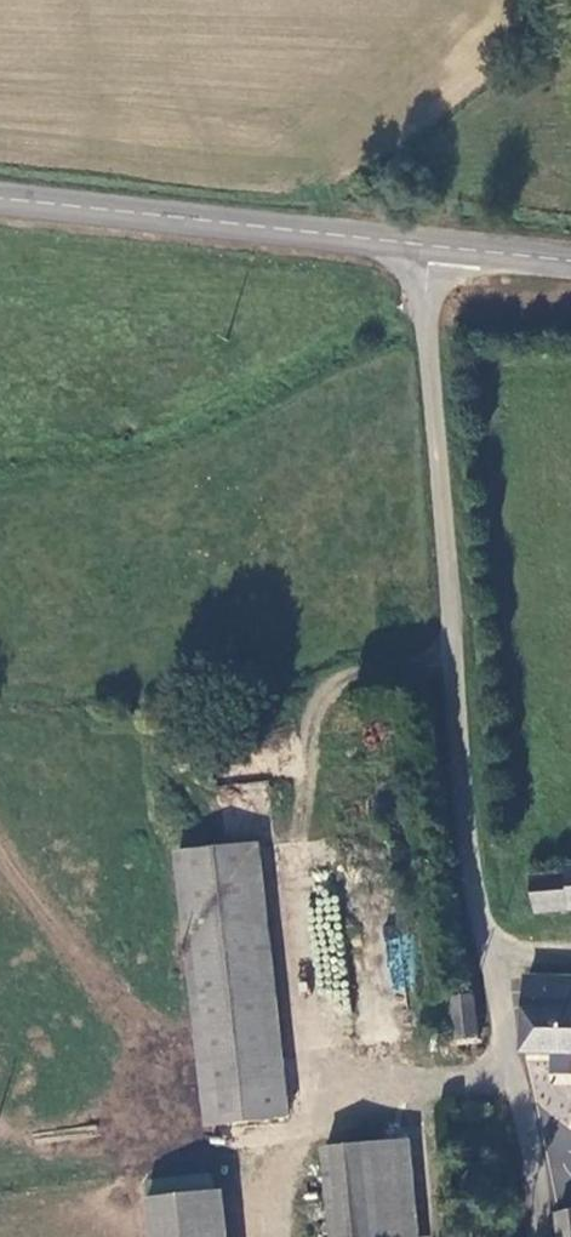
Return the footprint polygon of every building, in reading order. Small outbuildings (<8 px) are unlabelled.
[(186,858),(211,1128),(289,1122),(262,852),(186,858)] [(536,880),(539,910),(570,907),(570,869),(568,869),(566,878),(536,880)] [(529,1052),(570,1052),(570,976),(528,975),(529,1052)] [(476,994),(450,993),(449,1039),(475,1040),(476,994)] [(570,1065),(570,1055),(551,1052),(548,1070),(570,1073),(570,1065)] [(326,1155),(334,1236),(416,1236),(408,1147),(326,1155)] [(217,1177),(145,1184),(147,1205),(219,1199),(217,1177)] [(147,1205),(150,1236),(222,1236),(219,1199),(147,1205)] [(557,1215),(561,1236),(570,1236),(570,1214),(557,1215)]
